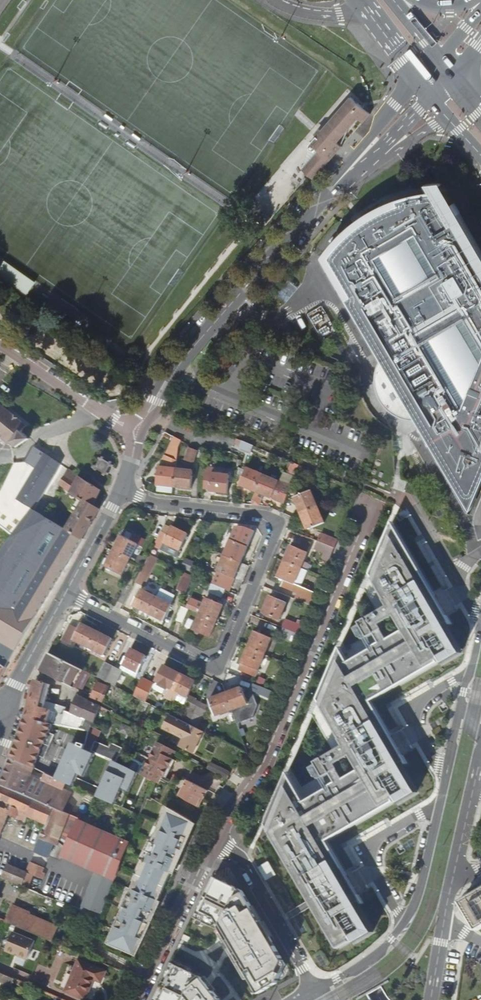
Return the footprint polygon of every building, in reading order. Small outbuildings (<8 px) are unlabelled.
[(302,170),(313,179),(336,153),(332,149),(334,146),(337,143),(359,120),(362,123),(370,113),(351,97),(323,130),(324,131),(321,134),(318,137),(317,136),(310,145),(309,148),(310,149),(313,151),(315,151),(317,149),(319,150),(302,170)] [(332,149),(336,153),(338,150),(341,146),(337,143),(334,146),(332,149)] [(368,214),(317,259),(319,262),(321,261),(375,350),(379,356),(376,361),(374,365),(372,370),(371,374),(371,380),(372,385),(372,387),(373,390),(373,393),(374,395),(376,398),(377,400),(379,402),(380,405),(382,407),(384,409),(386,410),(388,412),(391,414),(393,415),(396,416),(398,417),(401,418),(403,418),(406,419),(409,419),(412,419),(414,419),(417,418),(417,420),(422,428),(467,502),(480,469),(480,253),(452,204),(451,205),(453,208),(447,212),(436,192),(405,198),(403,199),(391,203),(368,214)] [(261,213),(255,219),(263,225),(268,219),(261,213)] [(4,260),(0,266),(0,267),(31,288),(35,282),(4,260)] [(321,261),(319,262),(373,352),(375,350),(321,261)] [(26,295),(31,288),(0,267),(0,276),(26,295)] [(47,331),(38,344),(89,379),(98,365),(47,331)] [(3,439),(13,447),(16,447),(28,439),(22,432),(26,426),(6,409),(0,404),(0,437),(3,439)] [(422,428),(434,453),(468,510),(480,480),(480,469),(467,502),(422,428)] [(159,467),(157,485),(174,487),(176,469),(177,452),(177,449),(181,441),(174,437),(159,467)] [(254,446),(242,441),(238,449),(250,454),(254,446)] [(13,487),(9,493),(35,509),(42,498),(63,464),(52,457),(35,447),(28,458),(29,463),(30,463),(42,471),(27,495),(13,487)] [(197,450),(189,448),(186,459),(194,462),(197,450)] [(103,473),(102,475),(104,476),(105,474),(107,475),(108,474),(108,473),(106,472),(110,466),(112,467),(113,465),(111,464),(112,462),(110,460),(109,463),(103,459),(104,457),(102,456),(101,458),(99,457),(98,459),(100,460),(96,466),(94,465),(92,468),(97,470),(97,469),(103,473)] [(240,484),(256,491),(263,475),(247,468),(246,470),(243,477),(240,484)] [(193,471),(176,469),(174,487),(192,488),(193,471)] [(101,490),(70,470),(59,484),(83,501),(66,529),(83,539),(83,538),(100,509),(93,504),(101,490)] [(205,472),(204,489),(210,489),(210,491),(228,493),(230,474),(205,472)] [(263,475),(256,491),(284,503),(291,486),(279,481),(279,482),(263,475)] [(296,498),(302,513),(318,507),(312,491),(296,498)] [(318,507),(302,513),(309,530),(325,523),(318,507)] [(165,525),(159,538),(165,541),(164,542),(180,550),(187,534),(172,527),(171,528),(165,525)] [(66,529),(47,560),(64,570),(83,539),(66,529)] [(349,662),(372,702),(438,663),(440,662),(441,664),(461,653),(445,624),(430,600),(436,596),(398,530),(375,582),(385,599),(384,599),(388,606),(360,622),(368,635),(369,638),(375,634),(380,642),(374,646),(375,647),(349,662)] [(127,532),(124,537),(131,541),(134,535),(127,532)] [(322,534),(319,542),(335,549),(338,541),(322,534)] [(122,536),(115,552),(130,559),(132,556),(137,545),(138,544),(131,541),(124,537),(122,536)] [(232,540),(225,555),(242,562),(248,547),(232,540)] [(335,549),(319,542),(315,549),(325,553),(323,559),(330,562),(335,549)] [(292,546),(285,561),(301,568),(306,570),(308,564),(304,562),(308,553),(292,546)] [(130,559),(115,552),(107,567),(122,575),(130,559)] [(143,568),(136,582),(142,585),(145,587),(158,559),(150,555),(149,557),(148,559),(144,566),(143,568)] [(139,555),(136,561),(144,566),(148,559),(139,555)] [(242,562),(225,555),(218,572),(235,579),(242,562)] [(47,560),(30,586),(22,582),(18,589),(26,594),(18,607),(0,596),(0,662),(6,667),(18,646),(28,629),(64,570),(47,560)] [(301,568),(285,561),(278,578),(284,580),(282,587),(298,593),(295,599),(311,606),(316,594),(301,587),(295,584),(301,568)] [(295,584),(301,587),(308,571),(306,570),(301,568),(295,584)] [(235,579),(218,572),(213,585),(226,590),(229,591),(235,579)] [(184,573),(177,590),(185,593),(192,576),(184,573)] [(212,584),(209,593),(223,598),(226,590),(213,585),(212,584)] [(161,588),(156,597),(171,605),(176,596),(161,588)] [(133,605),(148,613),(156,597),(141,589),(133,605)] [(430,600),(445,624),(451,621),(436,596),(430,600)] [(156,597),(148,613),(164,621),(172,605),(171,605),(156,597)] [(287,603),(270,597),(264,613),(280,620),(287,603)] [(207,598),(201,614),(217,621),(224,605),(207,598)] [(181,606),(175,621),(183,624),(189,609),(181,606)] [(217,621),(201,614),(194,630),(210,637),(217,621)] [(287,619),(283,628),(284,628),(299,635),(303,626),(287,619)] [(74,640),(89,647),(97,632),(81,624),(79,629),(70,624),(62,641),(71,645),(74,640)] [(299,635),(284,628),(280,637),(295,643),(299,635)] [(97,632),(89,647),(104,655),(112,639),(97,632)] [(256,632),(249,648),(266,655),(272,639),(256,632)] [(369,638),(368,635),(342,650),(349,662),(375,647),(374,646),(380,642),(375,634),(369,638)] [(305,801),(328,841),(395,802),(396,801),(398,803),(417,792),(401,764),(387,740),(392,737),(372,702),(349,662),(342,650),(340,647),(318,699),(340,738),(340,739),(344,746),(316,762),(325,777),(331,774),(336,782),(330,785),(330,786),(305,801)] [(266,655),(249,648),(243,664),(245,665),(242,672),(256,677),(266,655)] [(131,649),(123,664),(139,672),(146,656),(131,649)] [(39,671),(74,688),(84,671),(49,653),(44,664),(39,671)] [(98,678),(106,682),(114,666),(106,662),(98,678)] [(139,672),(123,664),(121,669),(122,670),(136,677),(139,672)] [(114,666),(106,682),(114,686),(122,670),(121,669),(114,666)] [(157,682),(172,689),(180,674),(165,666),(157,682)] [(172,689),(167,699),(174,703),(175,700),(177,696),(186,701),(184,704),(188,707),(181,720),(189,725),(198,707),(193,704),(195,701),(188,697),(196,682),(180,674),(172,689)] [(143,679),(133,696),(145,702),(154,685),(143,679)] [(51,685),(37,681),(31,701),(26,717),(53,724),(61,726),(62,726),(82,730),(87,719),(83,718),(72,713),(67,712),(68,708),(48,703),(46,702),(47,697),(51,685)] [(109,687),(98,682),(91,697),(103,702),(109,687)] [(242,688),(226,694),(232,711),(248,705),(242,688)] [(232,711),(226,694),(209,700),(215,717),(232,711)] [(77,697),(76,701),(72,713),(83,718),(90,702),(78,696),(77,697)] [(177,696),(175,700),(184,704),(186,701),(177,696)] [(90,702),(83,718),(87,719),(94,723),(101,707),(90,702)] [(181,720),(170,715),(163,728),(174,733),(174,732),(184,737),(180,746),(193,753),(204,732),(189,725),(181,720)] [(53,724),(26,717),(23,725),(20,733),(50,745),(54,735),(49,733),(53,724)] [(90,732),(86,748),(116,762),(122,748),(112,744),(110,748),(97,742),(101,732),(92,728),(90,732)] [(50,745),(20,733),(11,758),(34,768),(35,769),(39,756),(45,759),(50,745)] [(406,761),(392,737),(387,740),(401,764),(406,761)] [(95,753),(71,742),(55,778),(73,786),(78,773),(85,776),(95,753)] [(170,758),(174,750),(173,750),(158,742),(150,758),(169,768),(173,759),(170,758)] [(31,776),(34,768),(11,758),(2,784),(49,805),(63,812),(63,811),(64,812),(68,802),(66,801),(66,800),(66,799),(66,798),(65,797),(64,796),(63,795),(62,794),(59,792),(56,790),(47,782),(31,776)] [(169,768),(150,758),(145,768),(141,775),(147,778),(153,782),(156,784),(161,776),(164,778),(169,768)] [(130,768),(114,761),(97,796),(122,807),(138,773),(130,768)] [(145,768),(132,761),(130,768),(138,773),(141,775),(145,768)] [(230,772),(213,764),(210,770),(226,778),(230,772)] [(328,841),(305,801),(298,790),(287,772),(265,824),(338,948),(352,940),(354,943),(373,932),(357,904),(342,879),(348,876),(328,841)] [(325,777),(323,774),(298,790),(305,801),(330,786),(330,785),(336,782),(331,774),(325,777)] [(188,781),(180,797),(198,807),(202,799),(204,800),(208,791),(188,781)] [(72,793),(47,782),(56,790),(59,792),(62,794),(63,795),(64,796),(65,797),(66,798),(66,799),(66,800),(66,801),(68,802),(72,793)] [(0,788),(0,836),(1,836),(9,815),(27,822),(29,816),(38,820),(33,831),(42,835),(36,852),(49,857),(54,844),(58,845),(60,842),(70,815),(64,812),(63,811),(63,812),(49,805),(2,784),(0,788)] [(193,822),(167,807),(152,841),(150,840),(141,860),(144,861),(131,889),(129,887),(128,887),(120,908),(122,909),(107,944),(125,952),(127,948),(138,953),(148,933),(145,931),(158,901),(171,873),(180,851),(184,853),(192,835),(188,834),(193,822)] [(79,819),(70,815),(60,842),(67,848),(79,819)] [(131,843),(79,819),(67,848),(62,859),(95,874),(115,883),(131,843)] [(197,824),(193,822),(188,834),(192,835),(197,824)] [(184,853),(180,851),(171,873),(174,874),(184,853)] [(134,874),(129,887),(131,889),(144,861),(141,860),(134,874)] [(28,872),(8,865),(3,876),(3,878),(23,886),(23,885),(29,888),(34,876),(39,879),(40,878),(43,880),(45,874),(42,873),(43,871),(44,868),(32,863),(30,866),(28,872)] [(213,872),(192,917),(213,927),(219,930),(226,942),(238,963),(241,961),(261,995),(281,985),(290,966),(268,929),(244,887),(234,882),(230,880),(213,872)] [(92,922),(98,925),(115,883),(95,874),(93,881),(81,911),(94,916),(92,922)] [(357,904),(362,900),(348,876),(342,879),(357,904)] [(477,893),(463,901),(462,902),(478,929),(478,930),(480,928),(480,891),(477,893)] [(158,901),(145,931),(148,933),(162,902),(158,901)] [(14,907),(7,923),(10,924),(52,942),(58,927),(29,915),(30,914),(14,907)] [(86,939),(92,941),(96,931),(90,928),(86,939)] [(36,942),(15,933),(7,951),(28,961),(36,942)] [(138,953),(127,948),(125,952),(137,957),(138,953)] [(80,960),(67,991),(85,999),(94,979),(101,982),(106,972),(80,960)] [(152,999),(221,999),(206,982),(202,978),(183,968),(170,962),(152,999)] [(0,972),(0,982),(11,986),(14,979),(0,972)]
